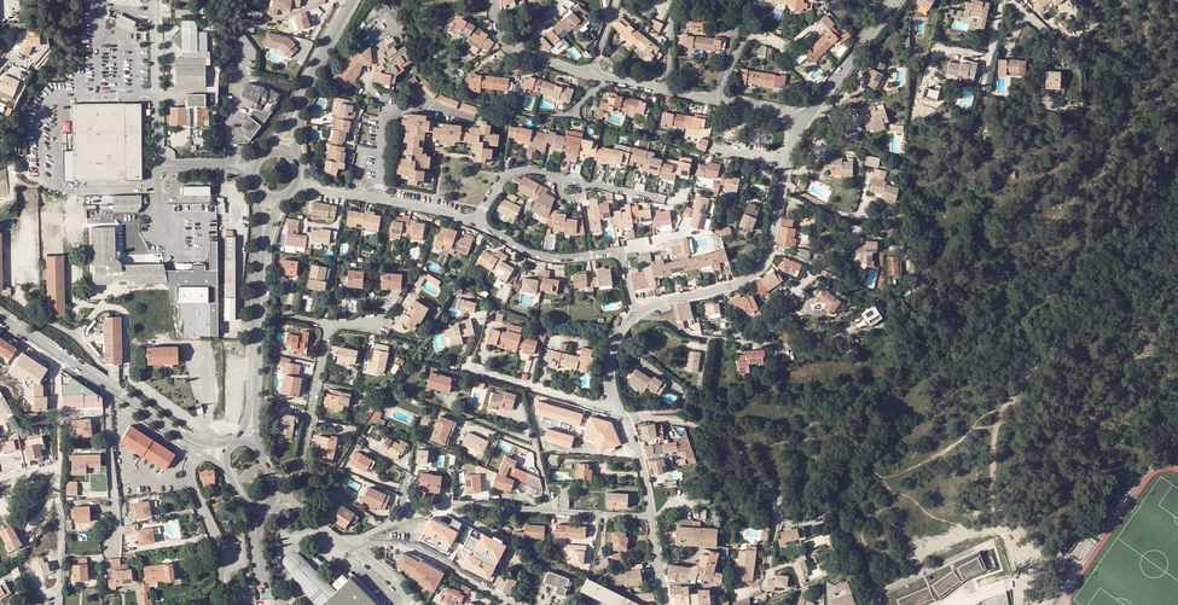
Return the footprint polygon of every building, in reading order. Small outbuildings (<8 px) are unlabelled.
[(273,6),(271,5),(269,14),(277,15),(278,8),(291,9),(291,5),(300,6),(301,0),(274,0),(273,6)] [(812,0),(787,0),(787,4),(796,6),(795,10),(802,11),(803,9),(811,10),(812,0)] [(917,4),(928,10),(933,0),(919,0),(917,4)] [(986,8),(987,3),(974,0),(973,0),(971,9),(970,11),(967,11),(965,21),(967,22),(968,19),(968,17),(978,19),(978,21),(975,33),(982,35),(986,18),(984,17),(986,8)] [(1038,2),(1033,5),(1040,13),(1044,10),(1043,7),(1051,1),(1053,3),(1056,0),(1036,0),(1038,2)] [(572,12),(561,22),(569,31),(572,28),(576,31),(587,21),(582,16),(574,8),(571,10),(572,12)] [(291,16),(296,30),(312,24),(307,11),(291,16)] [(813,17),(816,19),(823,13),(820,11),(813,17)] [(128,17),(118,12),(115,20),(125,24),(134,28),(137,21),(128,17)] [(462,32),(469,36),(475,26),(467,21),(462,18),(463,17),(455,12),(449,21),(453,24),(449,30),(455,33),(456,32),(457,29),(462,32)] [(816,43),(824,52),(838,39),(839,38),(841,36),(840,34),(831,25),(833,23),(825,14),(818,21),(828,32),(816,43)] [(630,24),(621,17),(618,20),(619,21),(614,27),(636,46),(644,37),(629,25),(630,24)] [(654,29),(659,33),(663,24),(652,19),(649,24),(654,28),(654,29)] [(182,30),(172,40),(182,50),(182,52),(198,52),(197,32),(197,21),(182,21),(182,30)] [(543,37),(539,40),(540,41),(536,45),(538,46),(548,50),(552,47),(569,31),(561,22),(547,35),(546,34),(543,37)] [(488,34),(475,26),(469,36),(469,37),(482,44),(480,47),(488,52),(494,42),(490,40),(491,40),(487,37),(488,34)] [(41,45),(40,30),(30,31),(30,37),(20,38),(21,53),(31,53),(31,45),(41,45)] [(845,30),(840,34),(841,36),(839,38),(843,42),(851,35),(845,30)] [(182,58),(176,58),(176,67),(206,66),(210,66),(210,52),(207,52),(207,32),(197,32),(198,52),(182,52),(182,58)] [(289,38),(268,35),(266,49),(278,51),(278,50),(278,47),(284,47),(283,48),(289,53),(287,55),(291,58),(299,49),(296,46),(297,45),(289,38)] [(686,48),(705,50),(706,38),(687,36),(687,39),(682,39),(681,52),(685,53),(686,48)] [(479,49),(480,47),(482,44),(469,37),(466,41),(479,49)] [(655,46),(644,37),(636,46),(648,55),(647,57),(650,60),(651,59),(655,62),(661,55),(654,49),(655,46)] [(715,39),(706,38),(705,50),(720,52),(720,49),(724,49),(726,38),(722,37),(721,40),(715,39)] [(563,39),(561,41),(567,47),(570,46),(563,39)] [(376,73),(375,79),(379,80),(380,78),(384,79),(383,83),(390,85),(390,82),(394,83),(396,75),(400,73),(399,71),(403,68),(403,67),(407,64),(407,63),(411,60),(406,52),(408,50),(405,46),(398,51),(394,46),(397,45),(394,40),(387,45),(389,49),(385,52),(384,52),(380,54),(380,57),(381,59),(378,61),(381,65),(377,67),(379,71),(376,73)] [(813,62),(824,52),(816,43),(805,53),(804,53),(796,60),(799,63),(807,56),(813,62)] [(576,60),(582,56),(575,45),(569,49),(576,60)] [(284,47),(278,47),(278,50),(283,51),(287,55),(289,53),(283,48),(284,47)] [(358,50),(355,50),(355,58),(356,58),(352,63),(348,67),(346,68),(345,68),(343,68),(334,79),(335,79),(335,83),(339,83),(340,84),(342,86),(343,86),(346,88),(353,80),(354,81),(357,77),(356,76),(359,72),(357,70),(361,65),(371,64),(370,50),(369,49),(358,50)] [(591,57),(586,51),(582,54),(588,60),(591,57)] [(880,82),(881,78),(884,74),(879,72),(881,68),(883,64),(881,62),(876,60),(867,76),(872,79),(869,86),(879,91),(883,83),(880,82)] [(961,65),(952,64),(949,75),(959,77),(959,75),(967,76),(967,75),(975,77),(977,63),(962,60),(961,65)] [(1018,73),(1018,76),(1025,76),(1026,61),(998,60),(998,75),(1006,75),(1006,73),(1018,73)] [(206,66),(176,67),(176,86),(206,86),(206,75),(206,66)] [(746,83),(761,85),(763,73),(748,71),(747,74),(741,73),(740,80),(742,80),(741,84),(745,85),(746,83)] [(1060,72),(1046,71),(1046,89),(1060,90),(1060,72)] [(14,95),(20,79),(4,73),(1,82),(0,81),(0,90),(14,95)] [(475,75),(475,73),(470,73),(470,76),(465,75),(461,83),(469,84),(468,89),(480,91),(480,87),(492,89),(493,77),(482,76),(475,75)] [(782,76),(763,73),(761,85),(780,88),(780,86),(784,86),(786,75),(782,74),(782,76)] [(507,93),(511,93),(513,84),(513,82),(508,82),(509,79),(493,77),(492,89),(507,90),(507,93)] [(526,88),(541,93),(544,82),(530,77),(529,80),(525,78),(520,93),(524,95),(526,88)] [(427,82),(421,87),(424,90),(430,85),(427,82)] [(562,88),(544,82),(541,93),(569,102),(573,89),(568,88),(567,88),(563,86),(562,88)] [(262,87),(251,83),(248,83),(242,95),(257,103),(254,110),(265,111),(272,112),(282,94),(276,91),(272,89),(262,87)] [(424,90),(427,93),(432,88),(430,85),(424,90)] [(427,93),(430,97),(435,90),(432,88),(427,93)] [(435,90),(430,97),(433,99),(438,93),(435,90)] [(207,94),(189,94),(189,107),(203,107),(207,107),(207,94)] [(616,98),(610,96),(609,100),(609,102),(602,100),(599,110),(602,111),(602,109),(612,111),(614,107),(620,108),(629,110),(631,99),(617,95),(616,98)] [(643,114),(642,120),(646,121),(649,107),(645,106),(646,103),(631,99),(629,110),(627,116),(635,118),(636,112),(643,114)] [(340,109),(339,114),(353,116),(354,117),(355,112),(352,111),(353,105),(339,102),(338,109),(340,109)] [(116,104),(73,104),(73,152),(64,152),(64,181),(142,180),(141,104),(116,104)] [(875,106),(862,109),(863,115),(872,113),(873,118),(874,120),(870,121),(870,119),(864,120),(867,130),(872,129),(885,126),(885,123),(889,122),(885,109),(877,111),(875,106)] [(171,115),(171,126),(177,126),(177,128),(203,127),(203,107),(189,107),(171,107),(171,115)] [(321,120),(323,110),(315,108),(313,118),(321,120)] [(1083,110),(1071,108),(1070,115),(1082,117),(1083,110)] [(265,111),(254,110),(242,127),(233,127),(233,143),(247,143),(272,112),(265,111)] [(338,118),(336,129),(346,131),(348,132),(349,125),(350,121),(352,121),(353,116),(339,114),(337,113),(336,118),(338,118)] [(424,140),(425,134),(425,131),(429,131),(433,132),(434,126),(434,121),(431,120),(427,120),(427,116),(408,113),(408,115),(407,118),(406,119),(403,119),(401,128),(406,128),(408,128),(410,131),(410,133),(405,132),(404,142),(406,142),(408,142),(414,143),(414,146),(419,146),(420,139),(424,140)] [(665,124),(684,127),(686,116),(667,113),(667,116),(662,115),(660,129),(664,129),(665,124)] [(703,129),(705,119),(695,117),(686,116),(684,127),(699,130),(699,129),(703,129)] [(62,121),(63,131),(71,130),(71,120),(62,121)] [(490,131),(491,125),(486,124),(487,121),(481,120),(480,127),(471,126),(471,128),(470,132),(469,132),(466,132),(465,141),(469,142),(471,142),(473,144),(473,146),(472,151),(475,152),(477,154),(476,156),(476,161),(485,162),(485,159),(486,158),(490,158),(492,158),(493,148),(491,148),(491,145),(493,145),(498,145),(499,134),(494,134),(495,131),(490,131)] [(451,144),(455,144),(455,142),(457,141),(460,141),(465,141),(466,132),(462,132),(461,130),(461,127),(462,125),(443,123),(442,127),(438,127),(434,126),(433,132),(433,138),(437,138),(441,139),(440,143),(444,143),(444,147),(451,148),(451,144)] [(515,138),(517,128),(509,127),(508,136),(515,138)] [(532,131),(532,130),(517,127),(517,128),(515,138),(520,139),(525,140),(525,143),(524,144),(529,145),(529,143),(532,131)] [(336,129),(334,129),(332,141),(329,140),(328,144),(330,144),(331,144),(341,146),(342,141),(344,141),(345,137),(346,133),(346,131),(336,129)] [(664,131),(652,129),(651,137),(663,139),(664,131)] [(848,130),(847,139),(858,141),(860,132),(848,130)] [(547,143),(549,134),(532,131),(529,143),(534,144),(540,145),(546,147),(547,143)] [(550,131),(549,134),(547,143),(553,144),(553,142),(555,143),(555,145),(554,150),(562,152),(562,151),(563,148),(565,137),(555,134),(556,132),(550,131)] [(572,154),(578,155),(582,139),(582,138),(580,138),(581,133),(573,131),(572,136),(566,134),(565,137),(563,148),(573,150),(572,154)] [(705,151),(708,141),(700,138),(697,148),(705,151)] [(15,155),(26,155),(26,139),(16,139),(15,155)] [(583,156),(583,155),(584,153),(595,155),(597,148),(598,145),(593,144),(593,141),(582,139),(578,155),(583,156)] [(421,147),(419,146),(414,146),(414,143),(408,142),(407,149),(403,149),(403,154),(404,154),(404,158),(402,158),(398,157),(396,173),(400,174),(404,174),(407,174),(409,176),(408,178),(408,183),(417,184),(417,181),(419,180),(422,180),(423,180),(425,170),(420,170),(421,166),(425,167),(430,167),(431,156),(426,156),(427,154),(422,153),(423,147),(421,147)] [(331,150),(329,160),(343,163),(345,153),(343,153),(344,147),(341,146),(331,144),(330,144),(329,150),(331,150)] [(623,151),(614,149),(611,162),(610,164),(610,166),(615,167),(616,161),(627,164),(628,160),(631,148),(624,146),(623,151)] [(611,162),(614,149),(602,147),(602,149),(597,148),(595,155),(595,157),(595,158),(611,162)] [(644,164),(646,156),(647,152),(631,148),(628,160),(635,161),(644,164)] [(865,164),(879,167),(881,157),(867,154),(865,164)] [(648,168),(659,171),(662,162),(662,160),(646,156),(644,164),(643,171),(647,171),(648,168)] [(676,173),(688,176),(692,159),(680,156),(679,162),(676,173)] [(343,163),(329,160),(327,159),(326,159),(324,169),(336,172),(337,167),(344,168),(345,163),(343,163)] [(675,178),(676,173),(679,162),(674,161),(673,165),(662,162),(659,171),(659,174),(659,175),(663,176),(675,179),(675,178)] [(829,161),(829,172),(839,172),(839,176),(850,176),(851,162),(846,162),(846,165),(840,165),(840,162),(829,161)] [(720,165),(708,162),(705,175),(717,178),(720,165)] [(888,172),(877,169),(875,174),(886,177),(888,172)] [(536,200),(543,187),(533,181),(532,183),(529,182),(531,180),(524,176),(516,189),(536,200)] [(739,179),(727,176),(726,179),(725,186),(724,189),(737,192),(739,179)] [(887,183),(874,179),(871,190),(884,194),(883,198),(896,202),(899,189),(886,185),(887,183)] [(206,186),(201,186),(202,196),(206,196),(210,195),(210,186),(206,186)] [(183,187),(183,196),(187,196),(198,196),(198,187),(187,187),(183,187)] [(543,199),(546,193),(548,189),(543,187),(536,200),(531,210),(547,218),(550,210),(553,202),(547,199),(546,201),(543,199)] [(518,197),(510,192),(507,197),(515,202),(518,197)] [(113,194),(113,209),(114,213),(134,212),(141,205),(141,193),(113,194)] [(555,197),(546,193),(543,199),(546,201),(547,199),(553,202),(555,197)] [(705,216),(711,198),(699,194),(690,224),(708,230),(712,218),(705,216)] [(497,210),(515,219),(521,207),(502,198),(497,210)] [(600,218),(598,205),(598,203),(597,199),(589,200),(590,206),(593,205),(593,208),(590,209),(588,209),(589,216),(590,216),(592,215),(592,217),(590,217),(589,217),(591,230),(601,229),(600,218)] [(608,204),(598,205),(600,218),(610,216),(610,214),(614,213),(614,210),(613,200),(608,201),(608,204)] [(335,217),(338,207),(331,205),(315,201),(312,213),(329,217),(330,216),(335,217)] [(633,226),(632,218),(630,207),(630,204),(624,204),(625,211),(623,211),(623,214),(621,214),(621,212),(620,210),(614,210),(614,213),(615,216),(616,227),(622,227),(622,228),(633,226)] [(744,228),(742,232),(749,235),(758,213),(752,210),(754,206),(748,204),(740,226),(744,228)] [(687,205),(684,216),(692,218),(695,208),(687,205)] [(640,222),(652,220),(651,211),(650,208),(646,209),(639,210),(638,206),(630,207),(632,218),(640,217),(640,222)] [(365,213),(365,210),(360,210),(360,212),(349,210),(347,220),(357,222),(363,223),(365,213)] [(554,226),(565,227),(566,218),(566,216),(566,214),(561,213),(555,213),(555,210),(550,210),(547,218),(545,225),(554,226)] [(670,211),(660,212),(656,213),(656,210),(651,211),(652,220),(653,228),(661,227),(661,226),(672,224),(670,211)] [(381,216),(374,215),(365,213),(363,223),(363,227),(379,230),(381,216)] [(404,218),(403,221),(399,220),(400,217),(394,216),(391,232),(401,233),(402,230),(408,231),(410,219),(404,218)] [(288,229),(286,245),(296,247),(306,248),(306,245),(307,236),(298,235),(299,232),(298,232),(300,220),(287,218),(286,228),(288,228),(288,229)] [(585,234),(583,220),(578,219),(566,218),(565,227),(564,231),(564,232),(576,233),(576,235),(585,234)] [(787,220),(782,218),(780,226),(781,227),(778,246),(783,247),(784,245),(792,247),(795,229),(786,227),(787,220)] [(407,233),(417,234),(423,235),(425,224),(419,223),(414,222),(415,220),(410,219),(408,231),(407,233)] [(723,227),(712,232),(720,235),(726,233),(723,227)] [(113,228),(92,229),(92,283),(167,281),(164,269),(163,263),(120,263),(119,260),(117,258),(115,257),(114,257),(113,228)] [(436,244),(442,246),(444,242),(453,245),(455,238),(456,236),(458,231),(448,228),(446,234),(440,232),(436,244)] [(313,233),(308,232),(307,236),(306,245),(311,245),(312,244),(312,241),(320,242),(329,243),(331,230),(322,229),(321,231),(313,230),(313,233)] [(225,237),(225,258),(234,259),(235,259),(235,237),(225,237)] [(467,254),(472,242),(464,239),(463,240),(455,238),(453,245),(452,248),(467,254)] [(863,245),(856,244),(856,253),(860,253),(860,263),(866,264),(866,267),(873,267),(873,262),(871,262),(872,254),(873,252),(877,252),(877,242),(866,242),(866,245),(866,246),(863,246),(863,245)] [(668,263),(670,273),(685,270),(683,260),(680,245),(671,247),(672,254),(676,254),(678,261),(668,263)] [(798,248),(796,257),(799,258),(808,260),(811,251),(798,248)] [(728,259),(725,249),(716,252),(719,262),(728,259)] [(491,270),(502,252),(498,250),(495,254),(494,257),(491,255),(484,251),(478,262),(491,270)] [(508,279),(514,268),(510,266),(507,264),(508,262),(507,262),(505,260),(508,256),(502,252),(491,270),(491,271),(495,273),(494,275),(501,278),(503,276),(508,279)] [(719,262),(716,252),(710,254),(712,264),(713,268),(713,269),(720,267),(719,262)] [(712,264),(710,254),(696,257),(698,268),(712,264)] [(47,316),(65,316),(63,255),(46,256),(47,316)] [(683,260),(685,270),(698,268),(696,257),(683,260)] [(898,257),(888,257),(889,275),(899,274),(898,257)] [(234,320),(234,259),(225,258),(225,320),(234,320)] [(801,265),(787,258),(782,270),(797,276),(801,265)] [(282,259),(280,273),(296,275),(298,262),(282,259)] [(658,276),(666,274),(664,264),(663,260),(657,262),(658,265),(652,267),(651,267),(654,277),(658,276)] [(829,260),(824,270),(828,271),(831,273),(836,263),(829,260)] [(217,311),(217,268),(211,269),(205,268),(205,264),(192,264),(192,269),(164,269),(167,281),(171,303),(180,303),(180,319),(183,319),(183,335),(217,335),(217,311)] [(313,265),(308,286),(320,289),(320,286),(326,287),(327,282),(323,281),(326,267),(313,265)] [(654,286),(660,285),(658,276),(654,277),(651,267),(645,268),(644,268),(645,271),(648,287),(654,286)] [(545,269),(543,278),(542,288),(542,289),(557,292),(559,280),(554,279),(549,278),(549,276),(550,270),(545,269)] [(593,278),(594,287),(600,287),(600,289),(600,290),(613,288),(613,285),(611,269),(605,270),(602,270),(597,271),(598,277),(593,278)] [(641,288),(638,273),(637,269),(630,270),(632,279),(634,289),(641,288)] [(353,284),(363,284),(364,271),(348,270),(347,286),(353,287),(353,284)] [(648,287),(645,271),(638,273),(641,288),(642,292),(649,290),(648,287)] [(774,286),(780,282),(776,275),(773,272),(768,275),(774,286)] [(383,273),(382,287),(401,288),(402,274),(383,273)] [(587,287),(587,276),(587,274),(579,274),(574,274),(574,287),(587,287)] [(775,287),(774,286),(768,275),(762,279),(769,290),(769,289),(770,291),(775,287)] [(426,276),(424,279),(437,287),(439,283),(426,276)] [(542,288),(543,278),(539,277),(539,280),(524,278),(523,288),(537,290),(537,288),(542,288)] [(423,281),(419,279),(415,286),(419,288),(423,281)] [(769,290),(762,279),(755,283),(757,287),(759,290),(762,294),(769,290)] [(829,306),(827,310),(833,314),(839,306),(837,305),(840,301),(829,293),(830,293),(825,289),(818,298),(827,304),(829,306)] [(752,296),(751,296),(748,298),(744,296),(741,298),(740,295),(732,299),(737,310),(742,308),(744,311),(746,310),(747,313),(758,309),(752,296)] [(418,297),(416,300),(428,308),(430,305),(418,297)] [(786,301),(791,309),(798,304),(793,297),(786,301)] [(477,303),(464,299),(461,308),(474,313),(477,303)] [(428,308),(416,300),(415,300),(401,321),(407,325),(412,329),(417,321),(420,322),(428,308)] [(772,300),(768,303),(771,309),(776,306),(772,300)] [(678,310),(680,320),(693,318),(690,302),(677,305),(678,310)] [(710,314),(720,312),(718,303),(713,304),(713,303),(704,305),(706,315),(710,314)] [(875,306),(862,314),(866,320),(868,319),(871,324),(887,315),(880,304),(875,307),(875,306)] [(779,312),(776,306),(771,309),(775,315),(779,312)] [(104,313),(104,364),(121,363),(120,318),(109,318),(109,313),(104,313)] [(496,313),(495,320),(502,322),(504,315),(496,313)] [(471,319),(462,321),(463,325),(459,325),(458,324),(453,325),(454,328),(444,330),(446,337),(449,337),(451,342),(462,339),(461,336),(461,334),(463,333),(464,336),(475,334),(471,319)] [(412,329),(407,325),(406,327),(414,332),(420,322),(417,321),(412,329)] [(503,342),(518,346),(520,337),(521,334),(520,334),(522,327),(508,324),(506,333),(494,329),(492,336),(490,336),(488,343),(502,346),(503,342)] [(737,330),(739,336),(740,338),(746,335),(743,327),(737,330)] [(539,338),(545,340),(547,332),(541,330),(539,338)] [(291,347),(297,348),(305,349),(305,345),(306,342),(308,342),(309,332),(303,331),(302,336),(288,334),(286,344),(291,345),(291,347)] [(773,333),(766,334),(766,336),(767,342),(774,341),(773,333)] [(533,349),(536,349),(538,339),(527,336),(526,338),(520,337),(518,346),(524,348),(523,352),(532,355),(533,351),(533,349)] [(1,339),(0,341),(0,360),(6,364),(17,348),(1,339)] [(503,342),(502,346),(517,350),(518,346),(503,342)] [(374,349),(372,363),(370,370),(375,371),(378,371),(377,374),(384,375),(386,367),(389,353),(387,352),(389,347),(377,344),(376,349),(374,349)] [(147,347),(147,364),(178,363),(177,347),(147,347)] [(340,347),(337,363),(344,364),(345,362),(351,363),(355,364),(358,351),(340,347)] [(579,357),(577,367),(590,370),(593,357),(591,357),(592,350),(582,347),(579,357)] [(557,368),(558,364),(559,361),(561,362),(561,365),(571,367),(572,361),(571,361),(572,355),(564,353),(559,352),(553,350),(549,367),(557,368)] [(747,351),(747,355),(747,357),(744,357),(743,355),(738,356),(739,370),(740,373),(749,373),(749,364),(763,363),(763,356),(764,356),(764,350),(747,351)] [(700,352),(688,351),(685,371),(698,373),(700,352)] [(577,368),(577,367),(579,357),(575,356),(572,355),(571,361),(572,361),(571,367),(577,368)] [(658,390),(662,392),(667,385),(654,377),(653,380),(637,370),(638,367),(630,362),(625,370),(633,375),(630,380),(646,390),(648,388),(656,393),(658,390)] [(416,365),(414,370),(424,373),(426,367),(416,365)] [(432,368),(428,384),(443,389),(443,391),(450,393),(451,386),(453,378),(437,373),(438,369),(432,368)] [(287,375),(282,393),(299,396),(302,378),(287,375)] [(646,390),(630,380),(628,383),(645,393),(646,390)] [(351,394),(336,390),(335,395),(332,394),(327,393),(325,404),(338,406),(339,404),(348,406),(351,394)] [(497,409),(498,405),(512,409),(516,395),(501,391),(499,395),(492,393),(489,407),(497,409)] [(537,410),(546,412),(548,403),(540,401),(537,410)] [(283,415),(280,433),(286,434),(285,437),(291,438),(293,430),(294,424),(296,423),(297,422),(298,421),(298,420),(298,419),(297,418),(295,417),(295,416),(291,415),(292,410),(281,407),(280,414),(283,415)] [(450,428),(453,429),(455,422),(440,416),(431,439),(444,444),(450,428)] [(73,437),(91,435),(90,428),(89,419),(71,420),(73,437)] [(554,422),(553,437),(560,438),(560,435),(574,436),(574,432),(574,428),(576,428),(577,419),(568,419),(568,421),(570,421),(570,423),(554,422)] [(655,429),(654,425),(654,423),(649,424),(649,422),(641,423),(642,432),(655,429)] [(119,440),(164,469),(174,454),(166,449),(165,452),(157,447),(159,444),(145,435),(143,438),(135,433),(137,430),(129,425),(119,440)] [(450,428),(444,444),(447,445),(453,429),(450,428)] [(655,429),(642,432),(644,439),(648,438),(656,437),(657,439),(661,438),(661,436),(663,436),(663,431),(656,432),(655,429)] [(135,433),(143,438),(145,435),(137,430),(135,433)] [(485,451),(489,439),(469,432),(465,444),(485,451)] [(335,446),(340,447),(342,439),(337,438),(337,436),(332,435),(331,438),(322,436),(320,443),(322,444),(321,449),(320,452),(321,455),(322,456),(324,457),(328,458),(333,459),(335,449),(335,446)] [(609,440),(608,439),(603,441),(606,448),(621,441),(618,435),(609,440)] [(42,437),(25,441),(26,447),(25,447),(28,459),(41,455),(40,450),(44,449),(42,437)] [(390,454),(397,458),(399,455),(402,451),(403,452),(408,444),(402,440),(400,444),(387,437),(383,446),(386,448),(385,451),(390,454)] [(551,455),(553,455),(554,442),(544,441),(543,448),(542,454),(551,455)] [(676,442),(663,443),(664,445),(664,452),(677,449),(676,444),(676,442)] [(677,449),(677,451),(692,449),(689,442),(676,444),(677,449)] [(664,445),(653,446),(653,448),(645,449),(646,455),(664,452),(664,445)] [(429,463),(429,449),(418,448),(417,463),(429,463)] [(692,449),(677,451),(680,464),(696,461),(692,449)] [(350,464),(366,472),(368,468),(371,470),(375,462),(356,452),(350,464)] [(71,455),(72,475),(84,474),(84,464),(86,464),(86,459),(78,459),(78,455),(71,455)] [(558,467),(558,455),(553,455),(551,455),(550,455),(549,467),(558,467)] [(506,457),(499,473),(507,477),(508,476),(542,491),(540,478),(514,468),(511,466),(513,460),(506,457)] [(664,458),(648,461),(651,475),(666,473),(664,462),(664,458)] [(579,463),(579,469),(578,475),(578,478),(584,478),(583,479),(591,479),(592,464),(579,463)] [(200,480),(210,478),(214,478),(213,471),(209,471),(199,472),(200,480)] [(426,491),(440,493),(441,486),(442,476),(432,475),(432,474),(421,473),(419,487),(420,487),(427,488),(426,491)] [(496,473),(492,487),(511,491),(514,480),(496,473)] [(465,475),(466,490),(475,490),(476,493),(481,493),(480,474),(465,475)] [(77,495),(77,483),(69,483),(68,495),(77,495)] [(570,485),(561,484),(560,508),(568,508),(570,485)] [(328,486),(326,489),(329,491),(323,499),(328,502),(333,496),(338,499),(341,495),(332,488),(328,486)] [(369,487),(364,499),(368,501),(367,503),(384,511),(390,497),(369,487)] [(627,502),(627,494),(607,492),(606,506),(626,508),(627,502)] [(138,504),(131,505),(133,518),(150,516),(149,502),(142,503),(142,500),(137,500),(138,504)] [(345,528),(350,520),(355,523),(359,517),(333,500),(327,509),(325,508),(324,510),(326,511),(324,513),(345,528)] [(89,522),(89,506),(74,507),(74,522),(89,522)] [(1084,531),(1096,514),(1093,512),(1066,550),(1068,552),(1081,535),(1088,539),(1091,536),(1084,531)] [(1097,513),(1096,514),(1084,531),(1091,536),(1095,539),(1108,520),(1097,513)] [(693,520),(677,520),(676,543),(691,545),(692,524),(693,520)] [(692,524),(691,545),(699,545),(700,528),(700,521),(693,520),(692,524)] [(11,526),(9,526),(8,524),(5,526),(4,525),(0,528),(0,532),(5,541),(16,535),(11,526)] [(556,524),(555,536),(585,538),(586,526),(556,524)] [(515,532),(514,540),(524,545),(524,538),(544,538),(545,526),(525,525),(524,532),(515,532)] [(715,529),(700,528),(699,545),(702,545),(714,546),(717,547),(717,531),(719,531),(720,526),(715,526),(715,529)] [(43,532),(38,537),(39,539),(49,532),(47,527),(43,532)] [(782,538),(778,539),(780,547),(786,545),(785,542),(799,538),(799,537),(805,536),(803,527),(780,532),(782,538)] [(152,528),(137,530),(138,539),(135,540),(136,544),(138,544),(138,545),(151,543),(150,534),(153,534),(152,528)] [(612,532),(614,549),(627,549),(625,531),(612,532)] [(49,532),(39,539),(43,545),(53,538),(49,532)] [(16,535),(21,544),(26,542),(21,533),(16,535)] [(10,551),(21,544),(16,535),(5,541),(7,546),(10,551)] [(1081,535),(1068,552),(1068,553),(1078,560),(1079,561),(1092,542),(1088,539),(1081,535)] [(53,538),(43,545),(45,549),(55,543),(53,538)] [(25,553),(27,557),(33,552),(31,549),(25,553)] [(698,564),(714,569),(718,552),(703,549),(698,564)] [(739,550),(736,578),(752,580),(756,551),(746,549),(746,551),(739,550)] [(338,568),(337,569),(331,564),(329,565),(324,561),(323,562),(318,557),(316,558),(311,553),(306,558),(298,551),(294,550),(290,550),(286,555),(283,560),(285,564),(304,591),(317,604),(376,604),(338,568)] [(939,600),(963,580),(986,570),(978,551),(969,555),(971,559),(977,557),(983,568),(962,578),(960,574),(957,576),(960,579),(939,595),(936,591),(933,594),(934,598),(918,604),(925,604),(939,600)] [(419,563),(402,555),(396,567),(413,575),(412,577),(421,581),(420,584),(435,590),(443,574),(428,566),(428,565),(420,561),(419,563)] [(886,592),(889,599),(895,604),(898,604),(899,604),(900,604),(918,604),(934,598),(933,594),(936,591),(939,595),(960,579),(957,576),(960,574),(962,578),(983,568),(977,557),(971,559),(969,555),(935,571),(939,579),(929,586),(924,575),(887,592),(886,592)] [(804,556),(794,559),(796,563),(793,564),(799,580),(807,576),(806,572),(807,571),(803,561),(806,560),(804,556)] [(88,579),(86,558),(72,559),(73,580),(88,579)] [(120,558),(111,559),(111,567),(113,567),(120,566),(120,564),(120,558)] [(595,562),(597,569),(609,566),(607,559),(595,562)] [(479,579),(483,571),(461,560),(457,568),(479,579)] [(575,560),(575,569),(586,570),(586,560),(575,560)] [(139,582),(140,589),(142,604),(148,604),(151,603),(150,599),(147,599),(146,591),(149,591),(148,587),(157,586),(157,581),(166,579),(166,581),(174,580),(172,563),(143,567),(145,582),(147,581),(147,582),(147,583),(144,584),(144,582),(139,582)] [(610,579),(612,586),(628,583),(628,585),(634,584),(634,586),(637,585),(637,583),(645,582),(642,563),(633,565),(634,570),(626,571),(626,573),(614,575),(613,573),(605,575),(605,580),(610,579)] [(666,563),(665,568),(669,569),(667,577),(668,580),(674,581),(675,580),(677,574),(678,565),(666,563)] [(694,583),(695,581),(698,564),(690,567),(688,578),(687,582),(694,583)] [(713,571),(714,569),(698,564),(695,581),(704,584),(705,579),(711,580),(713,571)] [(681,581),(682,577),(684,566),(678,565),(677,574),(675,580),(681,581)] [(11,569),(14,577),(21,574),(18,566),(11,569)] [(684,566),(682,577),(688,578),(690,567),(684,566)] [(131,569),(128,569),(114,571),(114,575),(107,575),(109,590),(116,589),(116,584),(132,582),(131,569)] [(549,570),(544,582),(553,586),(554,583),(557,584),(556,587),(556,588),(566,593),(568,586),(567,585),(569,579),(549,570)] [(483,571),(479,579),(487,583),(491,575),(483,571)] [(713,571),(711,580),(723,583),(724,580),(722,579),(723,573),(713,571)] [(935,571),(924,575),(929,586),(939,579),(935,571)] [(496,588),(509,594),(516,580),(514,579),(516,576),(507,572),(506,575),(503,574),(496,588)] [(768,580),(767,591),(773,591),(774,586),(786,588),(787,577),(775,575),(774,581),(768,580)] [(581,590),(611,604),(643,604),(641,604),(632,599),(623,595),(621,594),(587,577),(581,590)] [(835,604),(858,604),(850,581),(836,585),(838,592),(846,589),(848,594),(833,599),(835,604)] [(0,585),(0,599),(11,593),(5,582),(0,585)] [(670,587),(671,593),(680,592),(680,586),(680,584),(675,585),(675,587),(670,587)] [(464,596),(467,597),(471,589),(462,585),(460,590),(455,588),(454,590),(447,586),(444,592),(446,593),(445,595),(443,594),(440,599),(449,604),(449,603),(450,603),(452,603),(454,604),(455,603),(458,600),(461,602),(464,596)] [(680,586),(680,592),(681,594),(698,593),(698,589),(694,589),(693,586),(688,586),(680,586)] [(566,593),(556,588),(554,593),(564,597),(566,593)] [(631,594),(632,599),(643,604),(645,601),(654,600),(653,591),(650,592),(631,594)] [(680,592),(671,593),(672,603),(675,603),(675,604),(690,603),(693,604),(700,604),(699,596),(698,593),(681,594),(680,592)] [(985,603),(1008,592),(984,600),(976,604),(985,604),(985,603)] [(1008,592),(985,603),(985,604),(1010,604),(1008,592)] [(700,604),(710,604),(710,595),(699,596),(700,604)]
